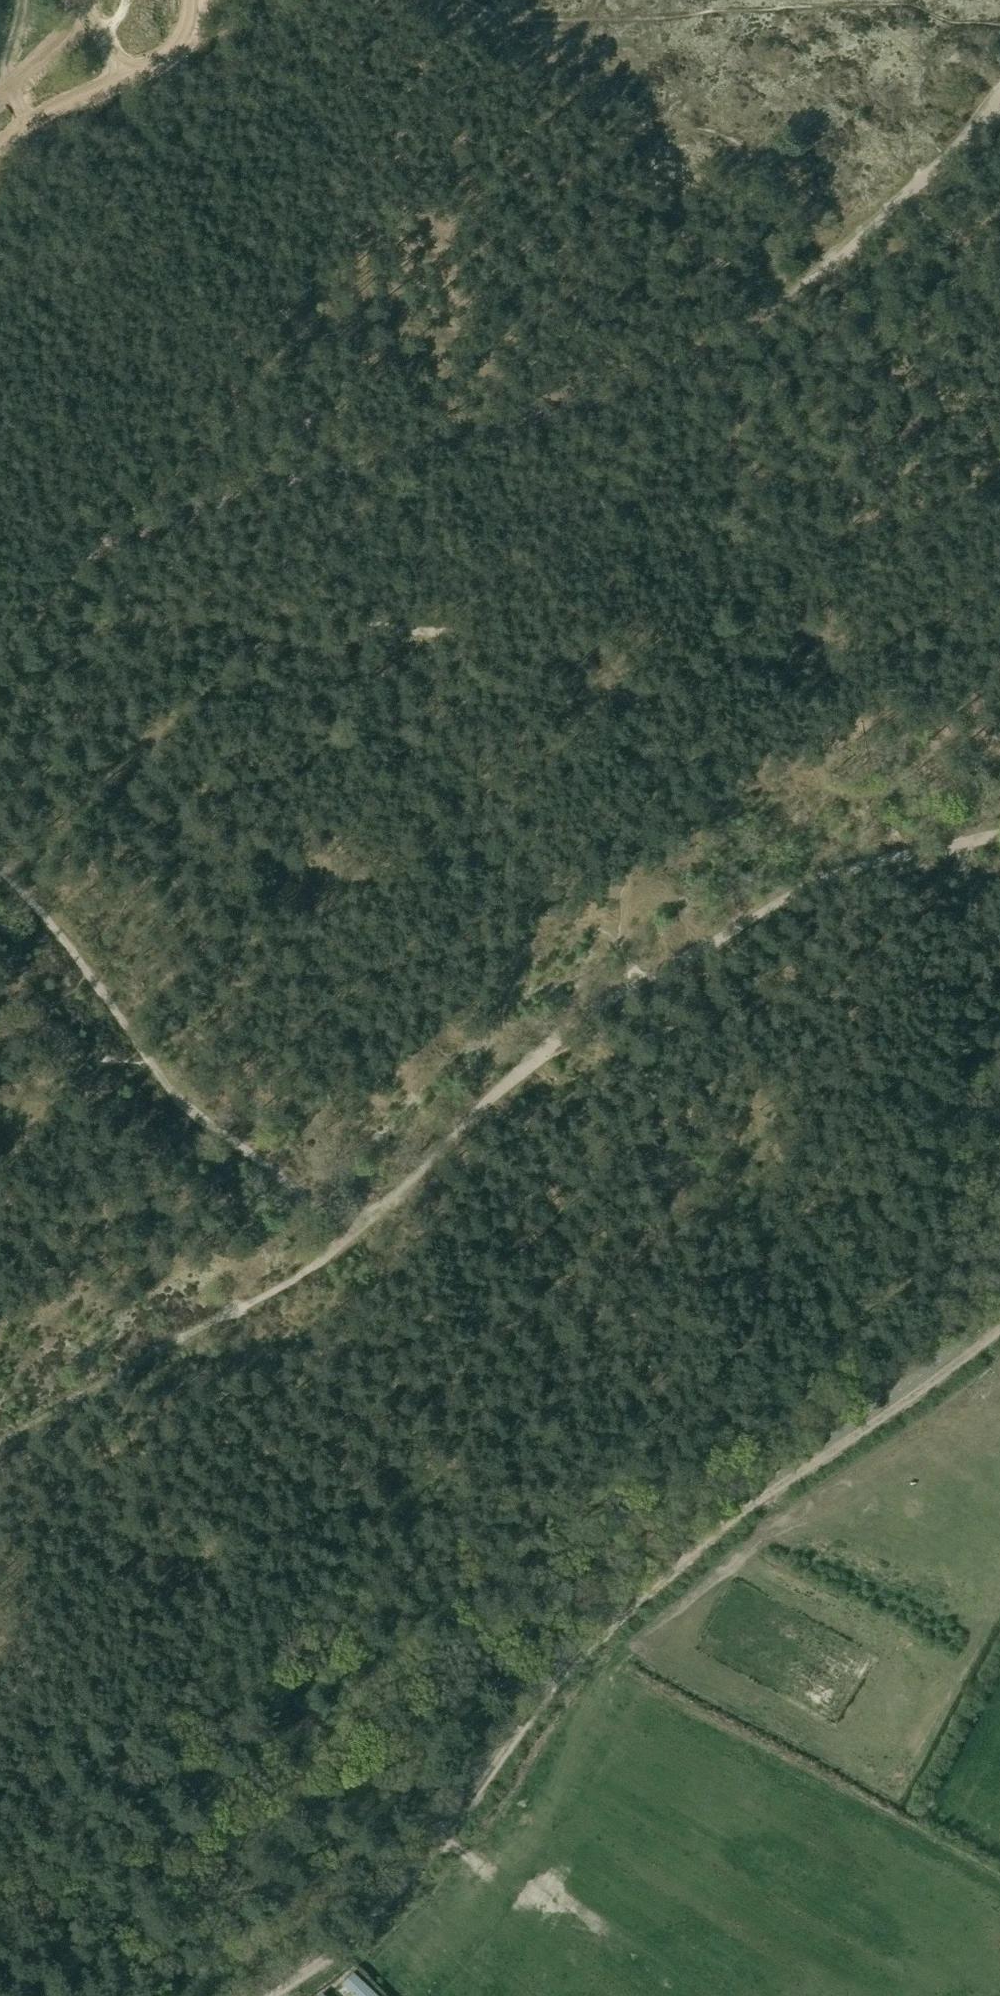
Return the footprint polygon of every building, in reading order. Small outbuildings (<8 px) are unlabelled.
[(353,1975),(341,1987),(350,1995),(375,1995),(353,1975)]
